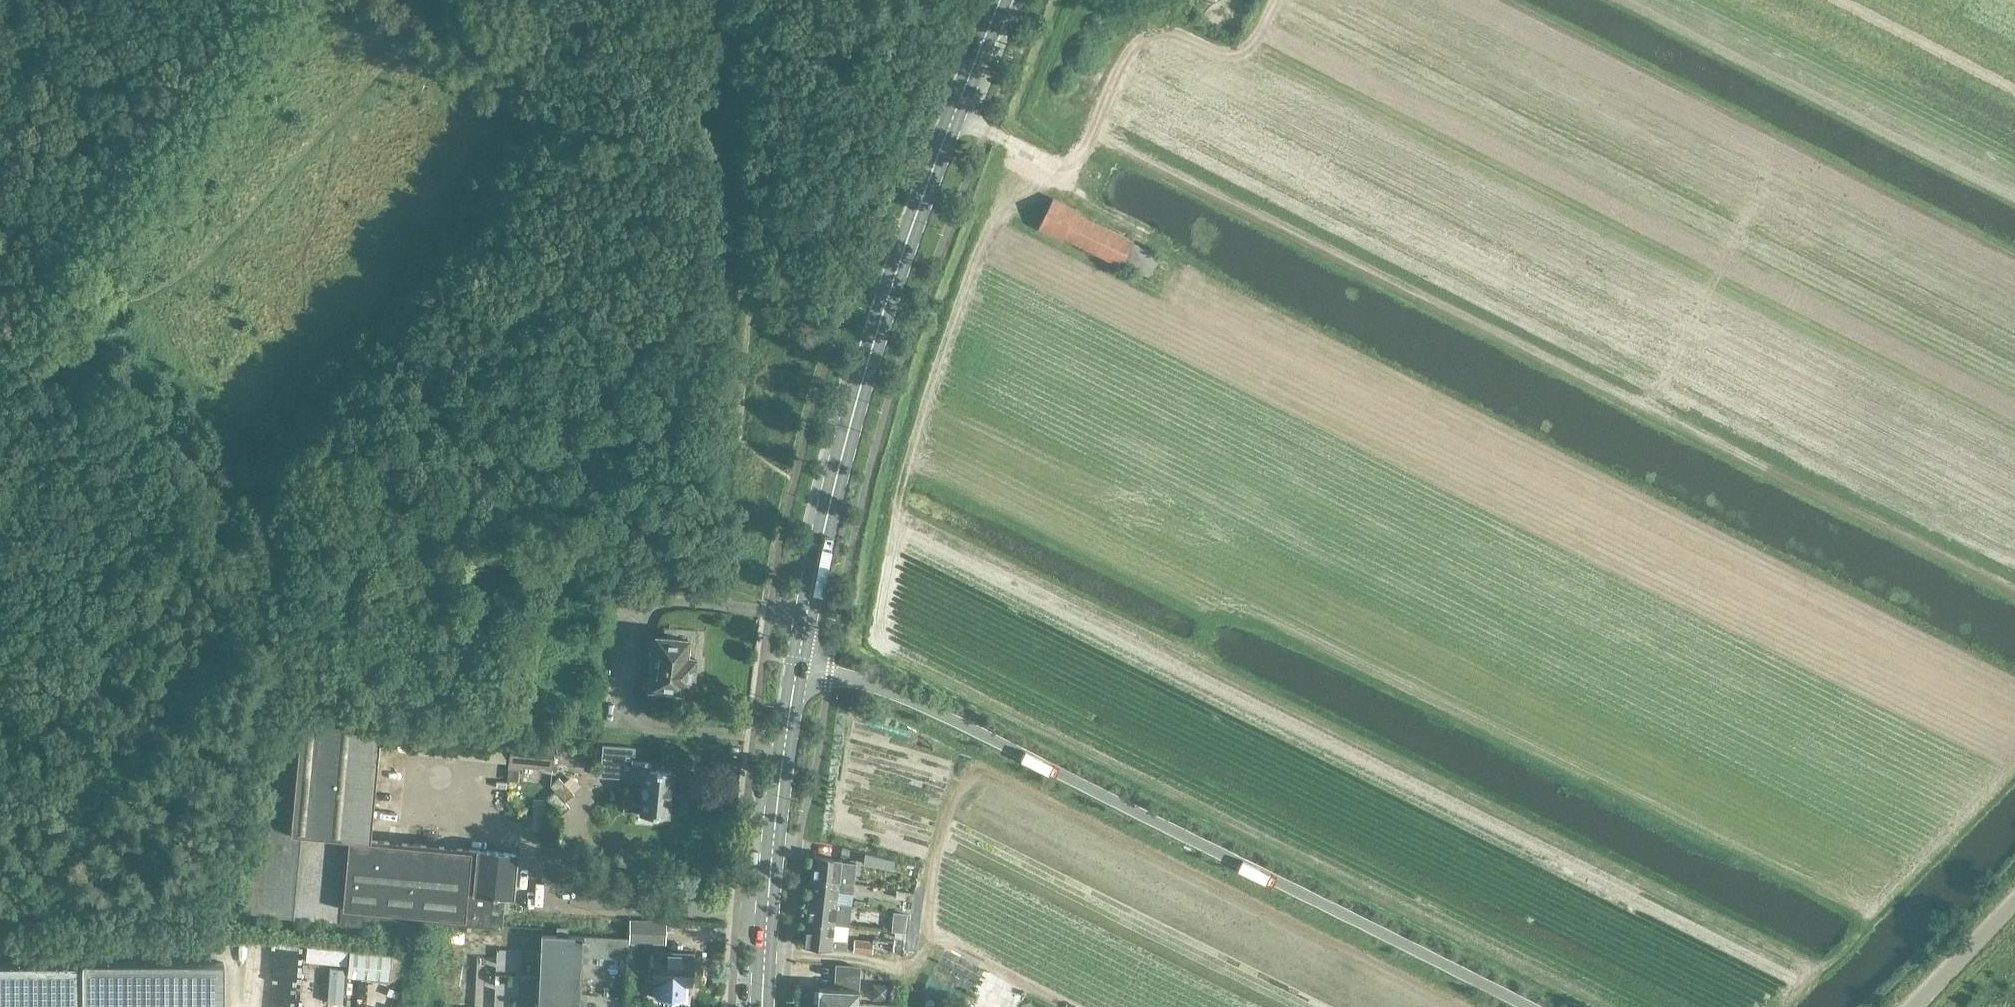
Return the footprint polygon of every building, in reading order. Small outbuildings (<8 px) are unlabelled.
[(1161,254),(1134,241),(1077,212),(1078,210),(1055,198),(1041,226),(1064,238),(1066,235),(1123,264),(1123,263),(1150,276),(1161,254)] [(687,638),(656,634),(649,687),(681,691),(682,685),(691,686),(694,657),(686,656),(687,638)] [(380,724),(300,717),(297,755),(285,753),(252,829),(244,910),(339,919),(339,922),(361,924),(361,914),(501,927),(505,894),(512,894),(516,852),(470,848),(370,839),(380,724)] [(407,752),(505,761),(507,739),(409,730),(407,752)] [(552,765),(553,746),(513,740),(511,760),(552,765)] [(641,813),(668,816),(671,771),(648,770),(648,760),(634,760),(635,747),(602,744),(599,776),(644,780),(641,813)] [(565,802),(574,793),(559,777),(551,785),(555,790),(546,798),(561,814),(569,806),(565,802)] [(811,876),(853,882),(855,862),(840,860),(840,858),(813,854),(811,876)] [(853,882),(811,876),(809,897),(836,901),(837,891),(852,892),(853,882)] [(836,901),(809,897),(807,919),(834,922),(834,923),(849,925),(851,903),(836,902),(836,901)] [(630,919),(629,941),(666,942),(666,920),(630,919)] [(832,937),(834,923),(834,922),(807,919),(804,944),(845,949),(847,939),(832,937)] [(568,935),(568,926),(557,926),(557,934),(542,934),(538,1006),(586,1006),(587,992),(581,992),(582,955),(614,957),(614,953),(626,954),(627,938),(568,935)] [(852,951),(872,953),(873,939),(854,938),(852,951)] [(347,976),(387,979),(389,953),(349,950),(347,976)] [(655,981),(655,988),(669,988),(669,981),(690,983),(692,952),(653,950),(651,980),(655,981)] [(478,954),(476,998),(491,999),(493,954),(478,954)] [(225,961),(83,962),(83,1006),(226,1006),(225,961)] [(83,962),(0,962),(0,1006),(83,1006),(83,962)] [(817,1006),(881,1006),(881,1004),(857,1002),(858,988),(859,978),(859,966),(854,964),(836,964),(835,987),(818,986),(817,1006)] [(331,995),(344,995),(343,965),(330,965),(331,995)]
